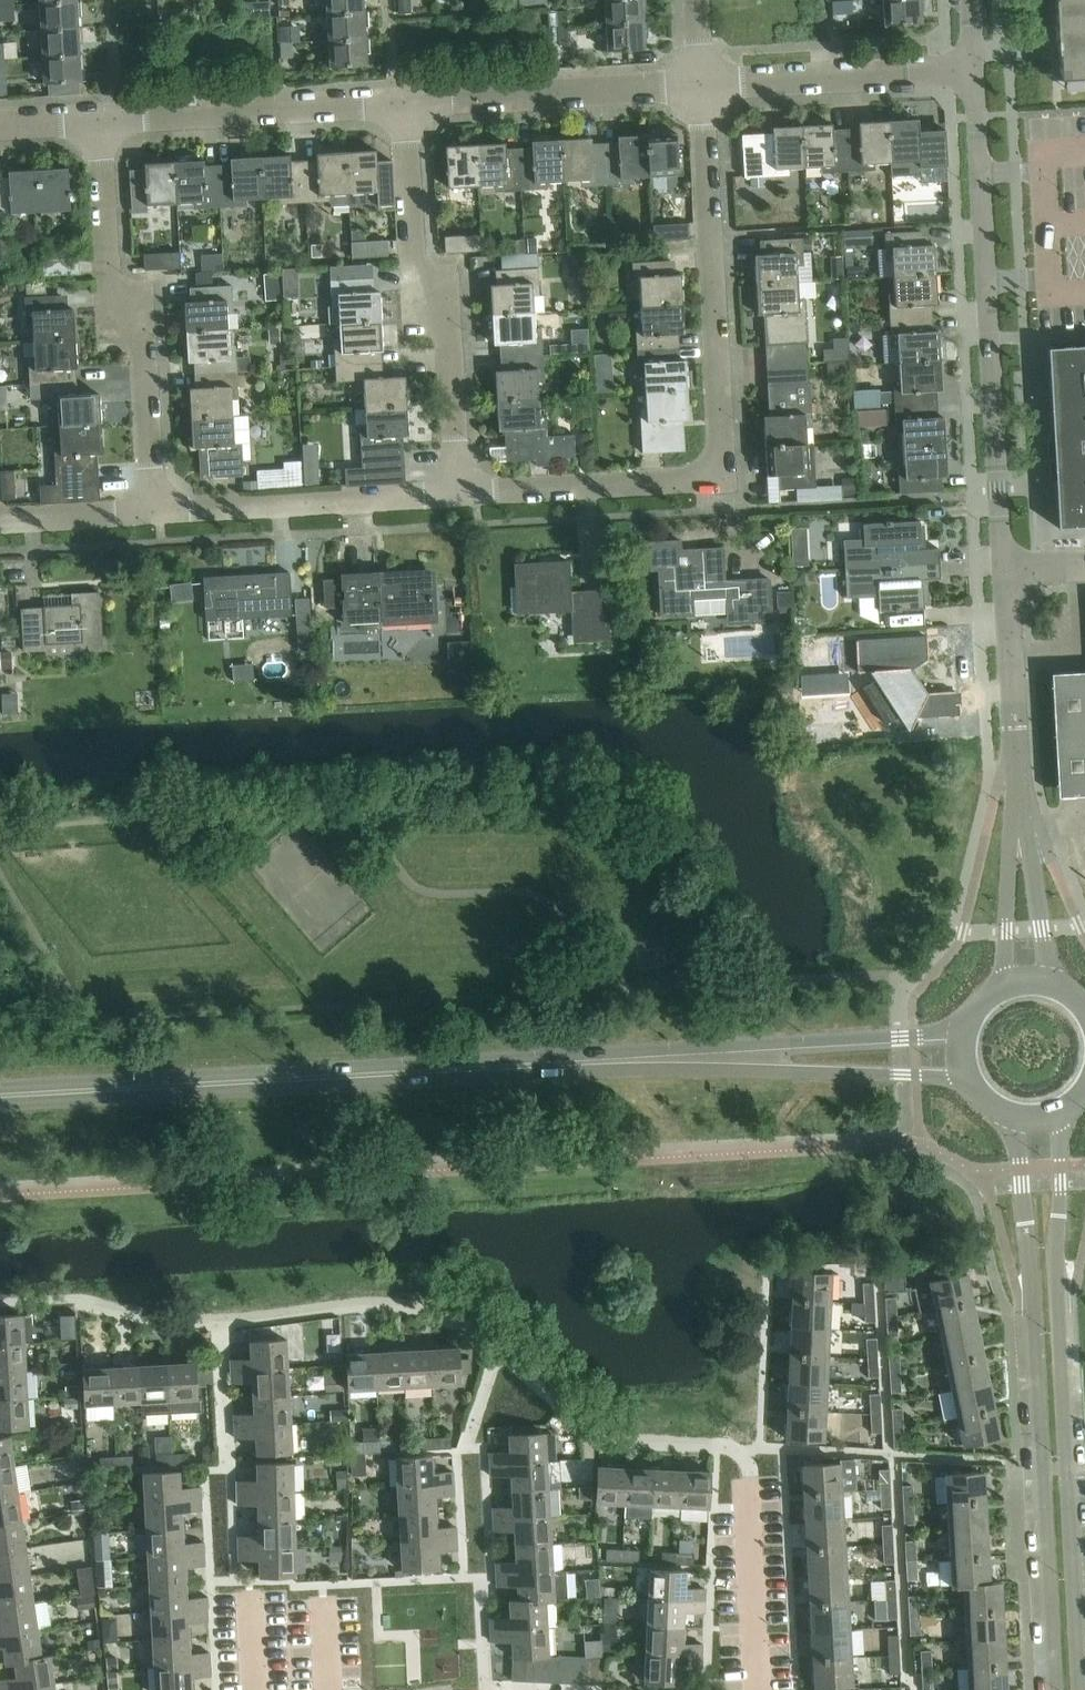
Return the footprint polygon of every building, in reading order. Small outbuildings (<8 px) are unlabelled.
[(325,14),(363,12),(363,11),(363,1),(367,0),(324,0),(325,14)] [(411,0),(400,1),(401,13),(412,12),(411,0)] [(481,0),(467,1),(467,9),(481,9),(481,0)] [(534,10),(547,9),(547,0),(533,0),(534,10)] [(604,24),(642,22),(642,21),(642,11),(646,11),(645,0),(602,0),(604,24)] [(853,0),(840,0),(841,14),(854,14),(853,0)] [(882,25),(921,23),(920,12),(924,12),(924,0),(881,0),(882,25)] [(1060,80),(1084,78),(1084,0),(1055,0),(1056,26),(1055,26),(1055,28),(1056,28),(1057,39),(1056,39),(1056,41),(1057,41),(1058,53),(1060,80)] [(76,2),(37,4),(39,30),(78,28),(78,27),(77,17),(81,17),(80,1),(76,1),(76,2)] [(363,12),(325,14),(326,41),(365,38),(365,37),(364,27),(368,27),(367,11),(363,11),(363,12)] [(556,11),(557,27),(567,27),(566,11),(556,11)] [(642,22),(604,24),(605,51),(644,49),(643,38),(647,38),(646,21),(642,21),(642,22)] [(78,28),(39,30),(41,57),(79,55),(79,54),(79,44),(83,44),(82,27),(78,27),(78,28)] [(280,28),(280,43),(290,43),(289,27),(280,28)] [(567,27),(557,27),(558,43),(568,42),(567,27)] [(365,38),(326,41),(328,68),(366,65),(366,54),(370,54),(369,37),(365,37),(365,38)] [(290,43),(280,43),(281,59),(291,58),(290,43)] [(79,55),(41,57),(42,84),(49,84),(77,82),(85,82),(85,80),(81,81),(80,70),(84,70),(83,54),(79,54),(79,55)] [(77,82),(49,84),(50,96),(78,94),(77,82)] [(917,119),(888,121),(890,162),(891,176),(919,175),(919,167),(947,166),(945,130),(918,131),(917,119)] [(859,135),(846,135),(848,171),(862,170),(862,164),(890,162),(888,121),(859,123),(859,135)] [(831,124),(802,126),(804,167),(833,165),(833,172),(848,171),(846,135),(832,136),(831,124)] [(804,167),(802,126),(772,128),(773,140),(742,141),(744,177),(751,177),(764,176),(776,175),(776,169),(804,167)] [(677,133),(647,135),(649,176),(679,174),(677,133)] [(618,148),(605,149),(607,185),(622,184),(621,178),(649,176),(647,135),(618,137),(618,148)] [(591,138),(561,140),(563,181),(592,179),(592,186),(607,185),(605,149),(591,150),(591,138)] [(532,153),(519,154),(521,190),(536,189),(535,183),(563,181),(561,140),(532,142),(532,153)] [(505,143),(475,145),(478,186),(506,184),(506,191),(521,190),(519,154),(505,155),(505,143)] [(478,186),(475,145),(446,146),(448,187),(478,186)] [(375,150),(346,152),(348,193),(378,191),(379,210),(394,209),(392,165),(376,166),(375,150)] [(317,166),(304,166),(306,202),(320,201),(320,195),(328,194),(329,203),(333,206),(349,205),(348,193),(346,152),(316,154),(317,166)] [(289,155),(260,157),(262,198),(291,197),(291,203),(306,202),(304,166),(290,167),(289,155)] [(231,171),(218,171),(220,207),(234,206),(234,200),(262,198),(260,157),(230,159),(231,171)] [(203,160),(174,162),(176,203),(205,201),(205,208),(220,207),(218,171),(204,172),(203,160)] [(176,203),(174,162),(144,164),(147,205),(176,203)] [(67,168),(38,170),(40,211),(70,209),(67,168)] [(0,184),(0,220),(12,219),(12,212),(40,211),(38,170),(8,172),(9,183),(0,184)] [(764,176),(751,177),(751,187),(764,187),(764,176)] [(688,223),(652,225),(653,241),(689,239),(688,223)] [(873,230),(845,231),(846,246),(854,246),(873,245),(873,230)] [(892,248),(894,277),(935,274),(933,245),(921,246),(921,231),(885,233),(886,249),(892,248)] [(481,251),(480,235),(444,237),(445,253),(481,251)] [(536,238),(527,239),(528,252),(537,251),(536,238)] [(755,255),(756,285),(797,282),(796,254),(802,254),(802,251),(802,239),(801,238),(765,240),(766,255),(755,255)] [(813,238),(802,239),(802,251),(811,250),(813,250),(813,238)] [(16,239),(0,240),(2,258),(17,257),(16,239)] [(387,240),(351,242),(352,258),(388,256),(387,240)] [(524,240),(510,241),(510,254),(525,253),(524,240)] [(321,245),(312,245),(312,257),(321,257),(321,245)] [(143,254),(144,270),(180,268),(179,252),(143,254)] [(583,253),(568,253),(568,266),(583,265),(583,253)] [(44,276),(80,274),(79,258),(43,260),(44,276)] [(639,278),(641,306),(682,304),(680,274),(668,275),(668,261),(632,263),(632,278),(639,278)] [(338,295),(339,324),(381,321),(379,292),(367,292),(366,278),(366,266),(330,268),(330,280),(331,295),(338,295)] [(855,266),(848,266),(849,278),(863,277),(863,266),(855,266)] [(490,285),(492,315),(533,312),(532,284),(538,284),(537,268),(501,270),(502,285),(490,285)] [(278,274),(264,275),(265,288),(279,286),(278,274)] [(889,305),(890,320),(926,318),(925,305),(937,304),(935,274),(894,277),(896,305),(889,305)] [(797,282),(756,285),(758,314),(770,313),(771,345),(807,342),(806,310),(799,311),(797,282)] [(185,303),(186,332),(228,330),(226,301),(232,301),(232,285),(196,288),(196,302),(185,303)] [(32,313),(34,341),(75,339),(73,309),(61,310),(60,295),(24,297),(25,313),(32,313)] [(636,335),(637,349),(673,347),(672,334),(684,333),(682,304),(641,306),(642,334),(636,335)] [(533,312),(492,315),(494,344),(505,343),(506,357),(542,355),(541,340),(535,341),(533,312)] [(926,318),(890,320),(891,335),(897,335),(899,363),(940,360),(938,331),(926,332),(926,318)] [(334,352),(335,367),(371,365),(371,351),(382,351),(381,321),(339,324),(341,352),(334,352)] [(280,328),(269,329),(270,344),(281,343),(280,328)] [(228,330),(186,332),(188,362),(200,361),(201,374),(237,372),(236,358),(229,358),(228,330)] [(29,370),(29,384),(65,382),(65,369),(76,368),(75,339),(34,341),(35,369),(29,370)] [(1051,348),(1048,348),(1058,529),(1084,527),(1084,346),(1051,348)] [(673,347),(637,349),(637,364),(644,364),(646,392),(687,390),(685,360),(673,361),(673,347)] [(835,349),(825,350),(825,361),(850,360),(850,348),(835,349)] [(495,371),(497,401),(538,398),(537,370),(543,370),(542,355),(506,357),(507,371),(495,371)] [(613,355),(596,355),(596,370),(613,370),(613,355)] [(894,392),(895,406),(931,404),(930,391),(942,390),(940,360),(899,363),(900,391),(894,392)] [(371,365),(335,367),(336,381),(364,380),(365,408),(406,406),(405,376),(372,378),(371,365)] [(190,389),(191,418),(233,416),(231,387),(238,387),(237,372),(201,374),(201,388),(190,389)] [(65,382),(29,384),(30,399),(58,397),(59,426),(101,423),(99,394),(66,396),(65,382)] [(764,416),(765,446),(806,444),(805,415),(811,415),(810,383),(774,385),(775,416),(764,416)] [(687,390),(646,392),(647,420),(641,421),(643,453),(679,451),(677,420),(689,419),(687,390)] [(893,392),(882,392),(882,404),(894,404),(893,392)] [(538,398),(497,401),(499,430),(510,429),(512,460),(536,459),(548,458),(547,437),(545,404),(539,405),(538,398)] [(588,402),(579,402),(580,415),(589,415),(588,402)] [(931,404),(895,406),(896,421),(902,421),(904,450),(945,447),(943,417),(931,418),(931,404)] [(362,468),(345,469),(346,486),(399,483),(396,436),(403,436),(408,435),(406,406),(365,408),(366,424),(367,436),(360,437),(362,468)] [(248,415),(233,416),(191,418),(193,448),(205,447),(207,478),(243,476),(242,460),(251,460),(248,415)] [(101,423),(59,426),(61,454),(54,454),(56,485),(39,486),(40,504),(93,500),(90,453),(102,453),(101,423)] [(548,458),(536,459),(536,466),(547,465),(547,466),(549,466),(548,459),(575,457),(574,435),(547,437),(548,458)] [(806,444),(765,446),(767,475),(779,475),(780,489),(816,487),(815,472),(808,472),(806,444)] [(945,447),(904,450),(905,477),(899,478),(900,493),(936,491),(935,477),(946,476),(945,447)] [(14,472),(1,472),(2,499),(15,499),(14,472)] [(319,472),(304,473),(305,484),(320,483),(319,472)] [(854,478),(843,479),(844,496),(855,495),(854,478)] [(257,482),(243,483),(244,491),(258,490),(257,482)] [(843,540),(845,569),(940,564),(939,549),(921,550),(920,521),(863,524),(864,539),(843,540)] [(681,541),(649,543),(651,569),(658,569),(661,616),(733,613),(734,623),(771,621),(769,579),(724,581),(722,548),(689,550),(690,553),(682,554),(681,541)] [(569,561),(515,564),(517,613),(571,610),(571,611),(577,610),(577,618),(581,618),(582,641),(609,640),(607,592),(570,593),(569,561)] [(940,564),(845,569),(847,598),(867,597),(868,612),(924,609),(923,580),(941,579),(940,564)] [(379,572),(341,574),(343,624),(382,621),(382,619),(431,616),(429,571),(379,574),(379,572)] [(289,572),(203,577),(206,621),(292,616),(289,572)] [(805,572),(792,573),(792,587),(806,586),(805,572)] [(325,580),(326,607),(342,606),(340,579),(325,580)] [(191,584),(170,586),(172,601),(193,599),(191,584)] [(43,608),(21,609),(23,651),(46,650),(46,644),(78,642),(79,652),(102,651),(99,592),(42,596),(43,608)] [(790,594),(777,595),(778,612),(791,611),(790,594)] [(310,599),(295,600),(297,633),(312,632),(310,599)] [(649,608),(635,608),(636,619),(649,618),(649,608)] [(169,619),(160,620),(160,628),(170,628),(169,619)] [(927,637),(856,641),(858,672),(874,672),(878,678),(863,689),(886,724),(901,714),(914,721),(910,728),(911,729),(920,712),(925,714),(925,713),(959,712),(959,715),(961,715),(960,703),(956,704),(955,691),(929,693),(915,685),(919,683),(910,669),(925,659),(928,659),(927,637)] [(0,653),(1,669),(10,669),(9,652),(0,653)] [(1047,680),(1055,804),(1084,802),(1084,678),(1047,680)] [(793,1272),(792,1300),(830,1302),(831,1273),(793,1272)] [(930,1281),(935,1309),(972,1302),(967,1274),(930,1281)] [(863,1284),(864,1303),(874,1302),(873,1283),(863,1284)] [(885,1298),(886,1318),(897,1317),(895,1298),(885,1298)] [(792,1300),(791,1328),(829,1329),(830,1302),(792,1300)] [(874,1302),(864,1303),(865,1322),(875,1322),(874,1302)] [(972,1302),(935,1309),(941,1336),(978,1329),(972,1302)] [(24,1343),(22,1315),(0,1316),(0,1345),(24,1343)] [(897,1317),(886,1318),(887,1337),(898,1336),(897,1317)] [(791,1328),(790,1355),(828,1357),(829,1329),(791,1328)] [(978,1329),(941,1336),(946,1363),(983,1356),(978,1329)] [(866,1339),(867,1358),(878,1358),(876,1338),(866,1339)] [(230,1360),(231,1372),(288,1368),(286,1340),(250,1342),(251,1359),(230,1360)] [(0,1345),(0,1372),(25,1371),(24,1343),(0,1345)] [(459,1348),(430,1349),(432,1385),(461,1384),(460,1373),(459,1363),(459,1359),(459,1348)] [(430,1349),(402,1351),(404,1387),(432,1385),(430,1349)] [(402,1351),(375,1352),(377,1389),(404,1387),(402,1351)] [(377,1389),(375,1352),(346,1354),(348,1390),(377,1389)] [(888,1354),(890,1373),(900,1373),(899,1353),(888,1354)] [(790,1355),(788,1383),(826,1384),(828,1357),(790,1355)] [(983,1356),(946,1363),(952,1390),(989,1383),(983,1356)] [(471,1358),(459,1359),(459,1363),(460,1373),(471,1373),(471,1358)] [(878,1358),(867,1358),(868,1377),(879,1377),(878,1358)] [(195,1362),(166,1364),(169,1414),(203,1412),(203,1397),(197,1397),(195,1362)] [(166,1364),(139,1366),(141,1402),(142,1415),(169,1414),(166,1364)] [(139,1366),(110,1367),(112,1404),(141,1402),(139,1366)] [(112,1404),(110,1367),(82,1369),(85,1405),(112,1404)] [(288,1368),(231,1372),(232,1383),(252,1382),(253,1398),(289,1396),(288,1368)] [(27,1398),(25,1371),(0,1372),(0,1400),(27,1398)] [(900,1373),(890,1373),(891,1393),(901,1392),(900,1373)] [(343,1375),(325,1376),(326,1391),(343,1390),(343,1375)] [(788,1383),(787,1410),(825,1412),(826,1384),(788,1383)] [(989,1383),(952,1390),(957,1417),(994,1410),(989,1383)] [(78,1385),(65,1386),(66,1396),(79,1395),(78,1385)] [(869,1394),(871,1414),(881,1413),(880,1394),(869,1394)] [(234,1415),(234,1427),(291,1424),(289,1396),(253,1398),(254,1414),(234,1415)] [(0,1400),(0,1429),(29,1427),(27,1398),(0,1400)] [(77,1398),(64,1398),(64,1409),(78,1408),(77,1398)] [(345,1410),(330,1410),(331,1421),(349,1420),(349,1409),(345,1410)] [(892,1409),(893,1429),(903,1428),(902,1409),(892,1409)] [(825,1412),(787,1410),(786,1439),(824,1440),(825,1412)] [(994,1410),(957,1417),(963,1445),(1000,1438),(994,1410)] [(881,1413),(871,1414),(872,1433),(882,1432),(881,1413)] [(291,1424),(234,1427),(235,1438),(255,1437),(256,1454),(292,1452),(291,1424)] [(903,1428),(893,1429),(894,1448),(904,1447),(903,1428)] [(489,1453),(490,1465),(546,1461),(545,1433),(508,1435),(509,1452),(489,1453)] [(13,1465),(9,1437),(0,1438),(0,1467),(13,1465)] [(451,1438),(435,1439),(435,1449),(451,1448),(451,1438)] [(435,1449),(435,1439),(419,1440),(419,1450),(435,1449)] [(395,1441),(379,1442),(380,1452),(396,1451),(395,1441)] [(380,1452),(379,1442),(363,1443),(364,1453),(380,1452)] [(214,1446),(203,1447),(203,1462),(214,1462),(214,1446)] [(188,1454),(172,1455),(172,1465),(188,1464),(188,1454)] [(365,1454),(351,1454),(351,1469),(366,1468),(365,1454)] [(172,1465),(172,1455),(156,1456),(156,1466),(172,1465)] [(396,1458),(397,1487),(454,1484),(453,1472),(433,1473),(432,1456),(396,1458)] [(132,1457),(116,1458),(116,1468),(132,1467),(132,1457)] [(116,1468),(116,1458),(100,1459),(100,1469),(116,1468)] [(546,1461),(490,1465),(491,1476),(511,1475),(512,1491),(548,1489),(546,1461)] [(237,1481),(237,1493),(294,1492),(293,1463),(257,1464),(257,1481),(237,1481)] [(802,1465),(803,1494),(841,1491),(840,1463),(802,1465)] [(0,1467),(0,1495),(17,1493),(13,1465),(0,1467)] [(596,1503),(625,1504),(626,1468),(598,1466),(596,1503)] [(626,1468),(625,1504),(624,1517),(652,1518),(652,1505),(654,1469),(626,1468)] [(654,1469),(652,1505),(680,1506),(682,1470),(654,1469)] [(682,1470),(680,1506),(709,1508),(710,1472),(682,1470)] [(879,1470),(880,1489),(890,1489),(889,1470),(879,1470)] [(143,1473),(144,1502),(201,1499),(200,1487),(180,1488),(179,1471),(143,1473)] [(347,1471),(337,1472),(337,1483),(347,1483),(347,1471)] [(945,1475),(947,1503),(985,1501),(983,1472),(945,1475)] [(454,1484),(397,1487),(399,1514),(435,1512),(434,1496),(454,1495),(454,1484)] [(902,1486),(903,1505),(913,1505),(912,1486),(902,1486)] [(492,1508),(493,1520),(549,1516),(548,1489),(512,1491),(513,1507),(492,1508)] [(890,1489),(880,1489),(881,1509),(891,1508),(890,1489)] [(103,1490),(94,1491),(95,1501),(104,1501),(103,1490)] [(841,1491),(803,1494),(805,1521),(843,1519),(841,1491)] [(294,1492),(237,1493),(238,1505),(258,1504),(258,1520),(294,1519),(294,1492)] [(21,1520),(17,1493),(0,1495),(0,1523),(21,1520)] [(201,1499),(144,1502),(146,1530),(182,1528),(181,1512),(201,1510),(201,1499)] [(84,1500),(71,1501),(72,1511),(85,1509),(84,1500)] [(985,1501),(947,1503),(948,1531),(986,1528),(985,1501)] [(913,1505),(903,1505),(904,1525),(914,1524),(913,1505)] [(435,1512),(399,1514),(400,1542),(457,1539),(456,1527),(436,1528),(435,1512)] [(549,1516),(493,1520),(494,1531),(514,1530),(515,1546),(551,1544),(549,1516)] [(238,1536),(239,1548),(295,1547),(294,1519),(258,1520),(258,1536),(238,1536)] [(843,1519),(805,1521),(806,1549),(844,1547),(843,1519)] [(0,1523),(0,1551),(25,1548),(21,1520),(0,1523)] [(882,1525),(883,1545),(893,1544),(892,1525),(882,1525)] [(182,1528),(146,1530),(148,1557),(204,1554),(203,1542),(183,1543),(182,1528)] [(986,1528),(948,1531),(950,1558),(988,1556),(986,1528)] [(457,1539),(400,1542),(402,1570),(438,1568),(437,1551),(457,1550),(457,1539)] [(905,1541),(906,1561),(916,1560),(915,1541),(905,1541)] [(495,1563),(496,1575),(553,1572),(551,1544),(515,1546),(516,1562),(495,1563)] [(893,1544),(883,1545),(884,1564),(894,1563),(893,1544)] [(344,1546),(335,1546),(335,1560),(344,1560),(344,1546)] [(295,1547),(239,1548),(239,1560),(259,1559),(259,1576),(296,1575),(295,1547)] [(844,1547),(806,1549),(808,1576),(846,1574),(844,1547)] [(29,1576),(25,1548),(0,1551),(0,1580),(29,1576)] [(108,1548),(96,1549),(97,1560),(109,1559),(108,1548)] [(606,1560),(622,1561),(623,1551),(607,1550),(606,1560)] [(623,1551),(622,1561),(638,1562),(639,1552),(623,1551)] [(661,1563),(677,1564),(678,1554),(662,1553),(661,1563)] [(204,1554),(148,1557),(149,1585),(185,1583),(184,1567),(205,1566),(204,1554)] [(678,1554),(677,1564),(693,1565),(694,1554),(678,1554)] [(988,1556),(950,1558),(951,1586),(963,1586),(962,1585),(989,1583),(988,1556)] [(916,1560),(906,1561),(907,1580),(917,1579),(916,1560)] [(81,1596),(95,1594),(91,1567),(77,1569),(81,1596)] [(650,1569),(648,1598),(705,1601),(705,1589),(685,1588),(686,1571),(650,1569)] [(566,1571),(553,1572),(496,1575),(497,1586),(517,1585),(518,1600),(518,1601),(545,1600),(545,1601),(554,1600),(554,1599),(568,1598),(566,1571)] [(112,1574),(98,1575),(98,1587),(113,1587),(112,1574)] [(846,1574),(808,1576),(810,1604),(848,1602),(846,1574)] [(0,1580),(0,1608),(33,1603),(29,1576),(0,1580)] [(885,1581),(886,1600),(896,1599),(895,1580),(885,1581)] [(962,1585),(963,1586),(964,1612),(1002,1610),(1000,1582),(989,1583),(962,1585)] [(185,1583),(149,1585),(151,1612),(207,1609),(206,1597),(186,1599),(185,1583)] [(93,1595),(76,1598),(78,1610),(95,1608),(93,1595)] [(908,1596),(909,1616),(919,1615),(918,1596),(908,1596)] [(648,1598),(647,1626),(683,1627),(684,1611),(704,1612),(705,1601),(648,1598)] [(896,1599),(886,1600),(887,1619),(897,1619),(896,1599)] [(490,1619),(491,1630),(547,1627),(545,1601),(545,1600),(518,1601),(518,1600),(509,1600),(510,1617),(490,1619)] [(848,1602),(810,1604),(811,1631),(849,1629),(848,1602)] [(37,1630),(33,1603),(0,1608),(0,1636),(37,1630)] [(207,1609),(151,1612),(152,1640),(189,1638),(188,1622),(208,1621),(207,1609)] [(1002,1610),(964,1612),(966,1640),(1004,1638),(1002,1610)] [(919,1615),(909,1616),(910,1635),(920,1634),(919,1615)] [(647,1626),(646,1653),(702,1656),(702,1644),(682,1643),(683,1627),(647,1626)] [(547,1627),(491,1630),(491,1642),(511,1641),(512,1658),(526,1657),(539,1656),(548,1656),(547,1627)] [(849,1629),(811,1631),(813,1659),(851,1657),(849,1629)] [(0,1636),(0,1647),(3,1647),(6,1664),(14,1663),(14,1661),(41,1658),(41,1656),(37,1630),(0,1636)] [(110,1630),(103,1631),(103,1642),(117,1642),(117,1636),(110,1630)] [(617,1634),(602,1635),(603,1651),(617,1651),(617,1634)] [(888,1636),(889,1655),(899,1655),(898,1635),(888,1636)] [(189,1638),(152,1640),(154,1667),(210,1664),(210,1652),(189,1654),(189,1638)] [(1004,1638),(966,1640),(967,1668),(1005,1665),(1004,1638)] [(99,1640),(89,1641),(90,1650),(99,1649),(99,1640)] [(920,1651),(921,1671),(931,1670),(930,1651),(920,1651)] [(702,1656),(646,1653),(644,1682),(681,1683),(681,1666),(701,1667),(702,1656)] [(54,1684),(50,1655),(41,1656),(41,1658),(14,1661),(14,1663),(17,1677),(0,1680),(0,1689),(9,1689),(54,1684)] [(899,1655),(889,1655),(890,1674),(900,1674),(899,1655)] [(526,1657),(525,1681),(537,1682),(539,1656),(526,1657)] [(539,1656),(537,1682),(550,1682),(552,1656),(548,1656),(539,1656)] [(552,1656),(550,1682),(563,1683),(565,1657),(552,1656)] [(117,1657),(106,1658),(107,1670),(118,1669),(117,1657)] [(526,1657),(512,1658),(511,1681),(525,1681),(526,1657)] [(565,1657),(563,1683),(576,1684),(578,1657),(565,1657)] [(578,1657),(576,1684),(589,1684),(590,1658),(578,1657)] [(851,1657),(813,1659),(814,1687),(852,1685),(851,1657)] [(590,1658),(589,1684),(602,1685),(604,1658),(590,1658)] [(154,1667),(155,1689),(191,1689),(191,1677),(211,1676),(210,1664),(154,1667)] [(967,1668),(969,1689),(1007,1689),(1005,1665),(967,1668)] [(931,1670),(921,1671),(922,1689),(933,1689),(931,1670)] [(117,1672),(107,1673),(108,1684),(118,1683),(117,1672)]
